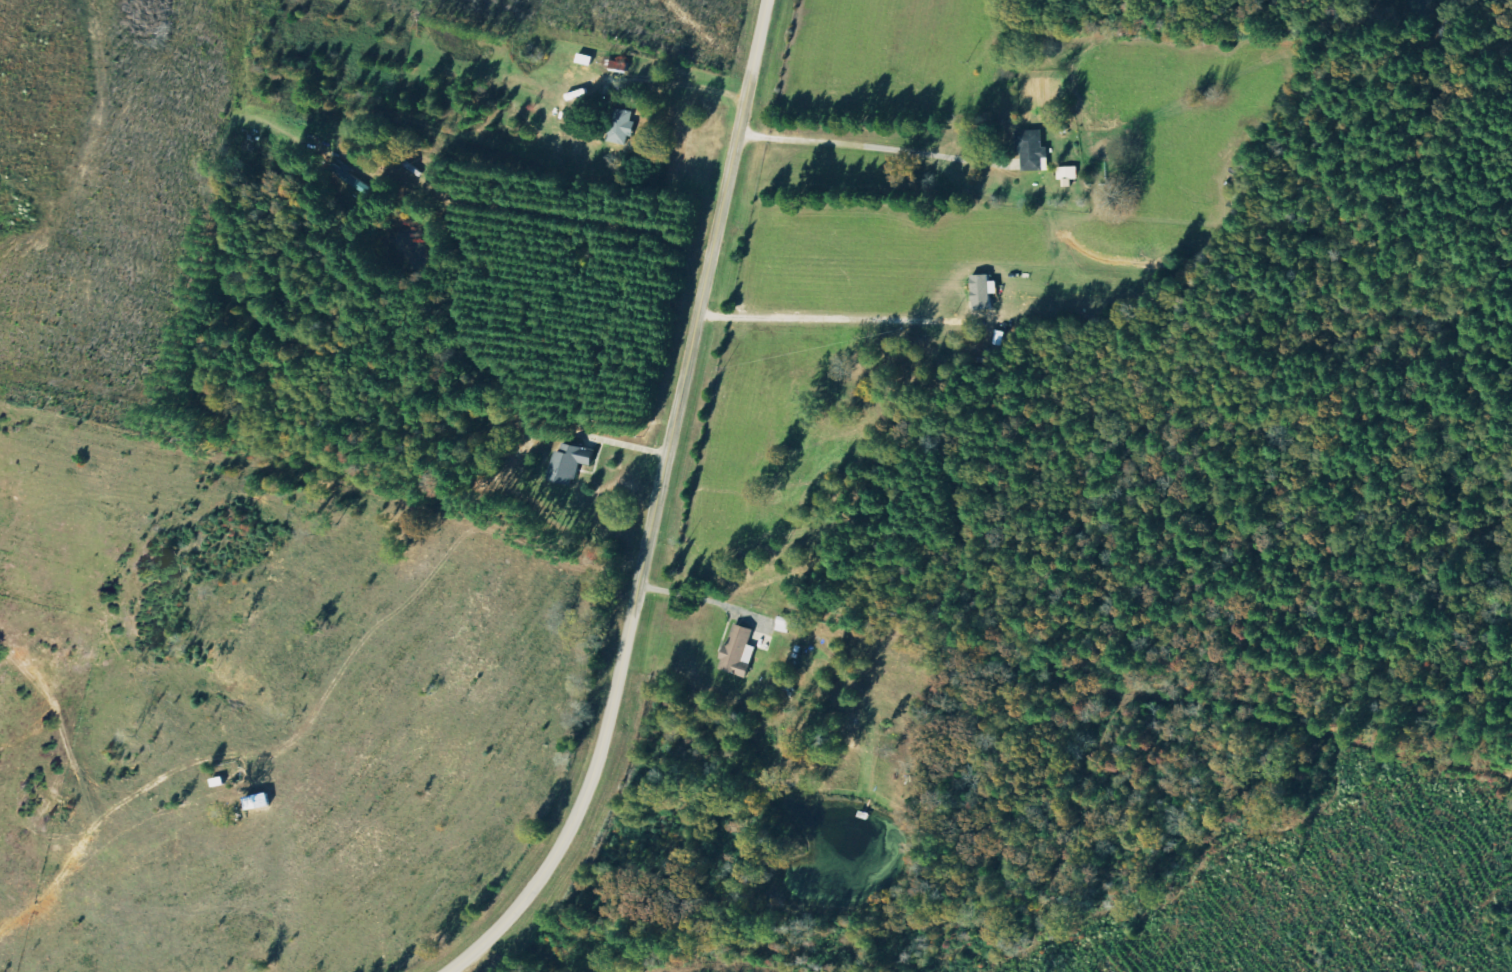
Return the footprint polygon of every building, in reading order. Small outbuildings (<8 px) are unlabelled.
[(623,108),(615,140),(630,144),(632,136),(637,137),(640,123),(636,122),(638,112),(623,108)] [(1022,148),(1022,170),(1047,170),(1046,147),(1041,147),(1041,130),(1015,130),(1016,148),(1022,148)] [(345,166),(336,179),(364,197),(369,190),(348,176),(352,170),(345,166)] [(1084,167),(1064,168),(1064,181),(1084,180),(1084,167)] [(982,310),(1000,311),(1001,276),(983,275),(982,310)] [(585,464),(600,467),(603,451),(561,444),(555,481),(582,485),(585,464)] [(755,678),(764,648),(757,646),(761,630),(741,624),(728,670),(755,678)] [(255,812),(280,808),(277,795),(253,799),(255,812)]
